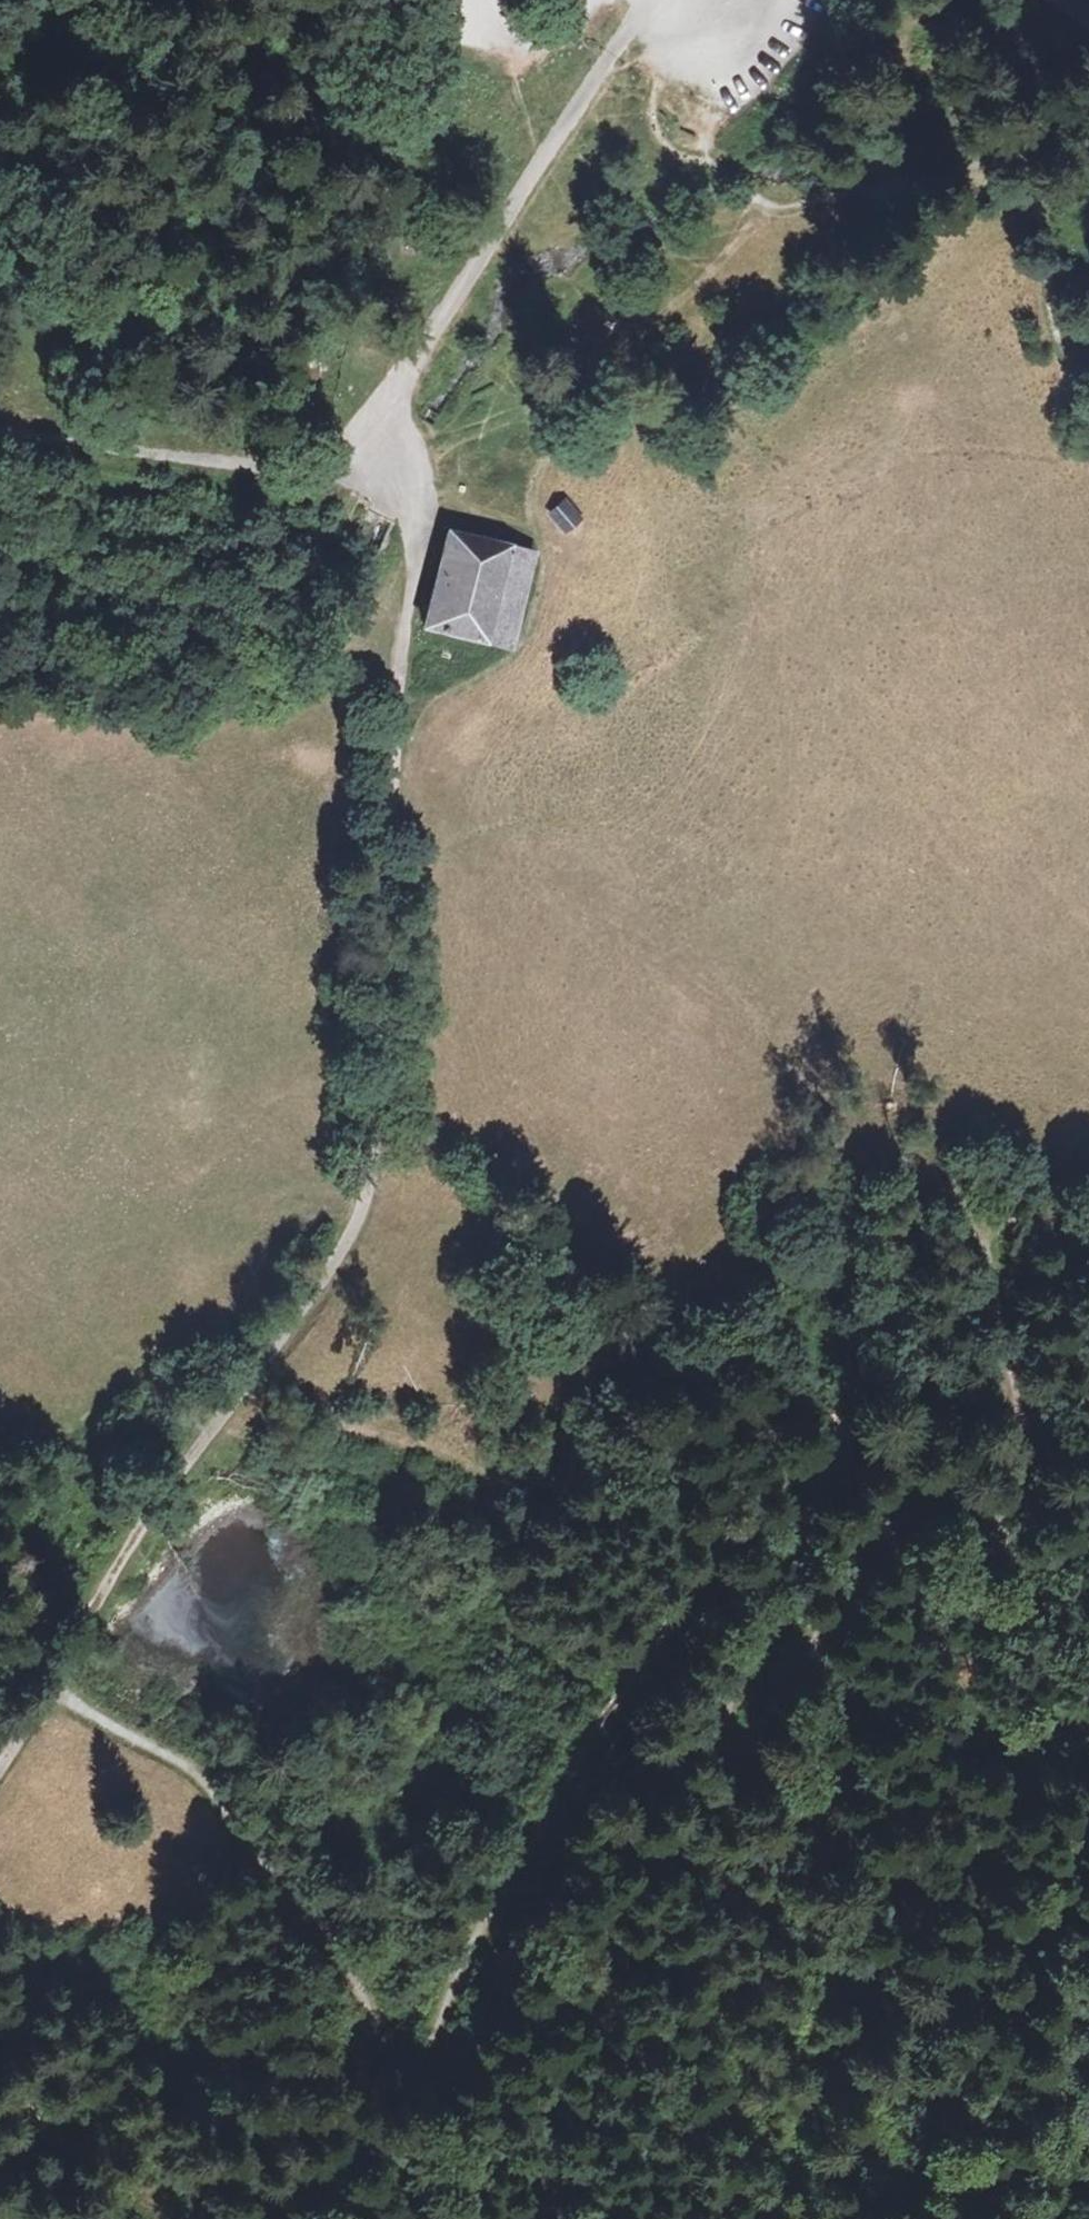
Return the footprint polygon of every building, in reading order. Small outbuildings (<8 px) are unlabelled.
[(566,499),(549,515),(563,531),(580,515),(566,499)] [(457,524),(429,627),(489,644),(516,539),(457,524)]
